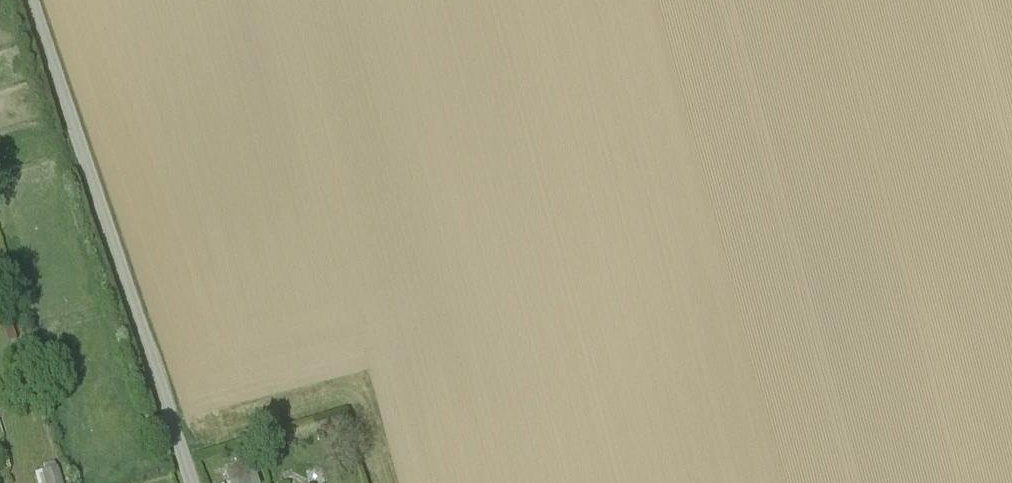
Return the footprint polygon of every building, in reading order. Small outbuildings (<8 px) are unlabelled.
[(41,473),(44,482),(63,482),(58,467),(41,473)] [(236,482),(257,482),(252,469),(234,475),(236,482)]
